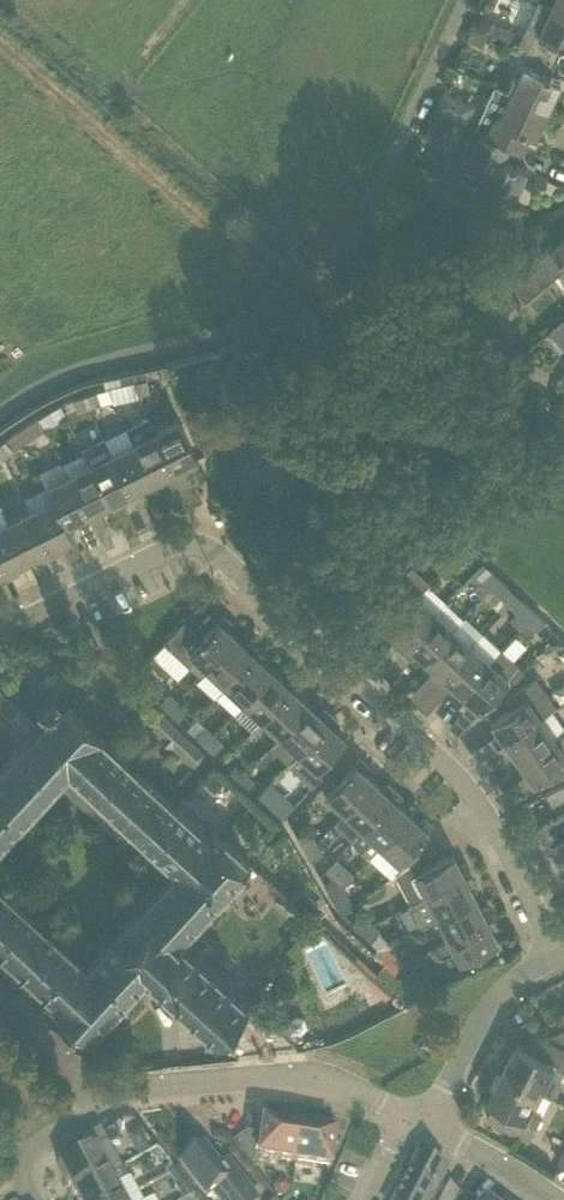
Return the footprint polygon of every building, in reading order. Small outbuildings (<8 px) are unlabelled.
[(554,5),(542,0),(539,0),(520,42),(529,46),(558,59),(563,46),(563,10),(554,5)] [(554,5),(563,10),(563,0),(556,0),(554,5)] [(512,38),(515,30),(493,20),(490,28),(512,38)] [(466,40),(483,48),(491,31),(474,23),(466,40)] [(515,91),(551,107),(563,80),(551,75),(558,59),(529,46),(522,63),(527,65),(515,91)] [(496,83),(476,127),(490,133),(490,132),(524,147),(531,133),(538,136),(551,107),(515,91),(496,83)] [(455,116),(463,98),(445,90),(437,108),(455,116)] [(468,154),(455,182),(476,191),(498,201),(503,191),(516,197),(529,169),(517,163),(524,147),(490,132),(490,133),(476,127),(476,126),(464,152),(468,154)] [(511,281),(527,300),(563,269),(563,238),(511,281)] [(487,313),(480,304),(473,310),(480,319),(487,313)] [(551,328),(563,345),(563,318),(551,328)] [(144,369),(131,372),(133,380),(136,394),(150,391),(144,369)] [(522,369),(507,377),(515,393),(530,385),(522,369)] [(131,372),(103,378),(107,387),(133,380),(131,372)] [(97,390),(84,394),(88,407),(101,403),(97,390)] [(88,407),(84,394),(72,398),(76,411),(88,407)] [(551,408),(544,396),(524,407),(532,420),(551,408)] [(49,409),(37,416),(44,428),(56,422),(49,409)] [(148,415),(126,426),(134,442),(152,479),(163,474),(165,473),(168,480),(178,475),(156,430),(155,431),(148,415)] [(44,429),(44,428),(37,416),(31,421),(39,432),(44,429)] [(178,419),(156,430),(178,475),(187,470),(184,463),(185,463),(197,457),(178,419)] [(83,448),(82,448),(84,451),(90,463),(109,501),(119,496),(121,495),(124,502),(134,497),(111,453),(104,437),(83,448)] [(0,442),(0,452),(4,457),(14,449),(5,438),(0,442)] [(133,442),(111,453),(134,497),(144,492),(140,485),(141,484),(152,479),(134,442),(133,442)] [(90,463),(68,474),(90,519),(100,514),(96,507),(98,506),(107,502),(109,501),(90,463)] [(68,474),(45,486),(52,499),(65,523),(66,523),(76,518),(77,517),(81,524),(90,519),(68,474)] [(52,499),(30,509),(53,554),(62,549),(59,542),(72,535),(66,523),(65,523),(52,499)] [(8,520),(1,506),(0,507),(0,558),(9,576),(18,571),(15,564),(27,558),(8,520)] [(8,520),(27,558),(39,552),(43,558),(53,554),(30,509),(8,520)] [(454,551),(465,539),(453,528),(442,540),(454,551)] [(469,539),(459,550),(468,558),(477,547),(469,539)] [(9,576),(0,558),(0,580),(9,576)] [(482,561),(472,571),(489,587),(490,588),(491,587),(499,578),(500,577),(482,561)] [(408,567),(398,577),(365,614),(374,621),(379,616),(390,625),(427,584),(408,567)] [(491,587),(490,588),(489,587),(482,595),(501,612),(508,604),(508,605),(518,594),(508,585),(507,586),(499,578),(491,587)] [(418,595),(390,625),(399,634),(394,640),(403,648),(436,611),(418,595)] [(463,617),(445,601),(436,611),(403,648),(410,655),(415,649),(426,659),(463,618),(463,617)] [(517,612),(510,619),(515,624),(519,628),(520,628),(527,621),(536,611),(526,602),(517,612)] [(536,611),(527,621),(536,628),(544,618),(536,611)] [(201,676),(208,668),(237,637),(226,628),(231,622),(223,614),(202,637),(201,635),(199,637),(195,633),(196,632),(184,620),(163,641),(201,676)] [(463,618),(426,659),(435,668),(430,673),(438,681),(483,633),(464,616),(463,617),(463,618)] [(483,633),(438,681),(446,688),(451,682),(462,692),(501,649),(483,633)] [(557,633),(548,642),(553,647),(561,648),(563,644),(563,639),(557,633)] [(226,684),(260,648),(252,641),(246,646),(237,637),(208,668),(226,684)] [(244,701),(273,671),(262,661),(267,655),(260,648),(226,684),(244,701)] [(501,649),(462,692),(471,701),(466,707),(475,714),(506,680),(510,683),(523,669),(501,649)] [(262,718),(296,682),(288,674),(282,680),(273,671),(244,701),(262,718)] [(504,699),(510,706),(491,720),(500,732),(493,736),(500,746),(541,718),(540,717),(556,705),(541,684),(535,676),(504,699)] [(281,735),(309,704),(298,694),(303,689),(296,682),(262,718),(280,734),(281,735)] [(8,716),(18,704),(0,688),(0,709),(8,716)] [(28,734),(67,768),(99,734),(100,733),(62,697),(60,699),(50,690),(37,705),(46,714),(38,722),(18,704),(8,716),(28,734)] [(168,711),(178,701),(168,692),(159,703),(168,711)] [(178,701),(168,711),(177,720),(187,709),(178,701)] [(280,734),(270,745),(288,761),(297,751),(298,752),(332,715),(324,707),(318,713),(309,704),(281,735),(280,734)] [(164,713),(151,726),(182,755),(180,756),(191,766),(204,752),(164,713)] [(316,768),(345,737),(334,728),(339,722),(332,715),(298,752),(297,751),(288,761),(287,762),(311,785),(322,774),(316,768)] [(555,738),(541,718),(500,746),(505,754),(512,750),(520,761),(555,738)] [(204,725),(194,736),(204,745),(214,734),(204,725)] [(0,764),(0,843),(56,781),(67,769),(67,768),(28,734),(0,764)] [(67,768),(67,769),(134,831),(166,797),(99,734),(67,768)] [(214,734),(204,745),(214,753),(223,743),(214,734)] [(520,761),(527,772),(521,777),(528,786),(550,770),(555,779),(563,775),(563,751),(555,738),(520,761)] [(368,765),(359,757),(326,793),(344,810),(372,780),(363,771),(368,765)] [(237,782),(245,773),(236,764),(226,775),(228,777),(229,775),(237,782)] [(67,769),(56,781),(122,843),(134,831),(67,769)] [(214,790),(224,779),(214,769),(204,781),(214,790)] [(254,781),(245,773),(237,782),(245,790),(254,781)] [(344,810),(333,822),(352,839),(396,790),(388,783),(383,789),(372,780),(344,810)] [(267,803),(277,792),(267,783),(257,793),(267,803)] [(556,787),(545,793),(551,806),(563,800),(556,787)] [(381,844),(409,813),(399,803),(404,798),(396,790),(352,839),(351,840),(368,856),(380,843),(381,844)] [(205,833),(166,797),(134,831),(173,867),(205,833)] [(563,855),(563,857),(563,812),(540,825),(549,843),(548,843),(556,859),(563,855)] [(399,860),(433,825),(424,817),(419,822),(409,813),(381,844),(399,860)] [(253,822),(259,828),(266,820),(260,814),(253,822)] [(205,833),(173,867),(113,933),(123,943),(124,942),(136,952),(136,953),(152,967),(179,937),(243,868),(242,867),(249,860),(222,835),(220,836),(213,829),(207,835),(205,833)] [(296,836),(302,848),(315,841),(308,829),(296,836)] [(322,853),(315,841),(302,848),(310,861),(322,853)] [(410,902),(471,872),(466,862),(459,865),(452,852),(424,867),(418,855),(395,873),(410,902)] [(410,902),(407,904),(418,926),(438,916),(437,915),(475,896),(468,884),(475,881),(471,872),(410,902)] [(323,883),(329,894),(341,886),(335,875),(323,883)] [(56,883),(41,880),(40,889),(55,891),(56,883)] [(53,998),(54,996),(56,998),(86,964),(0,885),(0,950),(53,998)] [(354,906),(341,886),(329,894),(341,914),(354,906)] [(481,909),(475,896),(437,915),(438,916),(449,938),(493,916),(488,906),(481,909)] [(362,912),(352,923),(362,932),(372,921),(362,912)] [(474,953),(497,941),(491,928),(498,925),(493,916),(449,938),(434,946),(439,957),(454,949),(461,960),(474,953)] [(372,921),(362,932),(371,941),(379,932),(381,930),(372,921)] [(86,964),(56,998),(54,996),(53,998),(51,1000),(67,1015),(66,1016),(72,1021),(73,1020),(78,1025),(89,1035),(120,1001),(146,973),(152,967),(136,953),(136,952),(124,942),(123,943),(113,933),(86,964)] [(152,967),(146,973),(162,987),(159,990),(162,992),(165,989),(167,992),(163,997),(170,1004),(174,998),(178,1002),(175,1005),(178,1007),(181,1004),(194,1016),(191,1019),(193,1022),(196,1018),(211,1032),(208,1035),(211,1037),(213,1035),(216,1037),(217,1036),(218,1035),(215,1032),(222,1024),(224,1025),(225,1024),(224,1023),(235,1010),(236,1012),(238,1010),(237,1009),(244,1000),(247,1003),(249,1001),(246,999),(249,995),(243,989),(240,993),(229,983),(232,980),(229,978),(226,981),(213,969),(216,966),(214,963),(210,966),(197,954),(200,951),(197,949),(195,952),(179,937),(152,967)] [(501,951),(497,941),(474,953),(478,959),(479,962),(501,951)] [(394,972),(403,962),(393,952),(392,954),(385,947),(377,956),(394,972)] [(406,964),(403,962),(394,972),(403,981),(415,969),(407,962),(406,964)] [(300,1032),(306,1026),(304,1016),(294,1014),(280,1029),(288,1037),(298,1039),(300,1032)] [(547,1038),(563,1047),(563,1029),(547,1038)] [(504,1071),(544,1091),(553,1096),(558,1095),(563,1084),(560,1077),(560,1076),(563,1078),(563,1047),(547,1038),(538,1034),(531,1048),(526,1045),(527,1044),(526,1043),(525,1045),(519,1042),(504,1071)] [(504,1071),(489,1099),(495,1102),(494,1104),(496,1104),(496,1103),(501,1105),(494,1119),(530,1138),(537,1124),(543,1111),(535,1107),(544,1091),(504,1071)] [(264,1122),(262,1137),(247,1134),(234,1144),(255,1171),(258,1168),(260,1158),(295,1164),(301,1128),(264,1122)] [(301,1128),(295,1164),(332,1169),(338,1134),(301,1128)] [(71,1162),(59,1168),(73,1195),(121,1168),(101,1130),(65,1149),(71,1162)] [(131,1136),(129,1142),(138,1159),(150,1152),(139,1131),(131,1136)] [(181,1168),(188,1177),(198,1190),(205,1199),(207,1199),(213,1195),(216,1199),(258,1199),(228,1161),(219,1168),(205,1149),(196,1156),(191,1154),(182,1162),(182,1167),(181,1168)] [(398,1199),(454,1199),(457,1195),(441,1187),(440,1186),(447,1173),(419,1159),(398,1199)] [(167,1176),(175,1172),(170,1165),(166,1174),(167,1176)] [(115,1186),(127,1180),(121,1168),(73,1195),(76,1199),(123,1199),(115,1186)] [(197,1190),(188,1177),(174,1185),(182,1199),(197,1190)]
